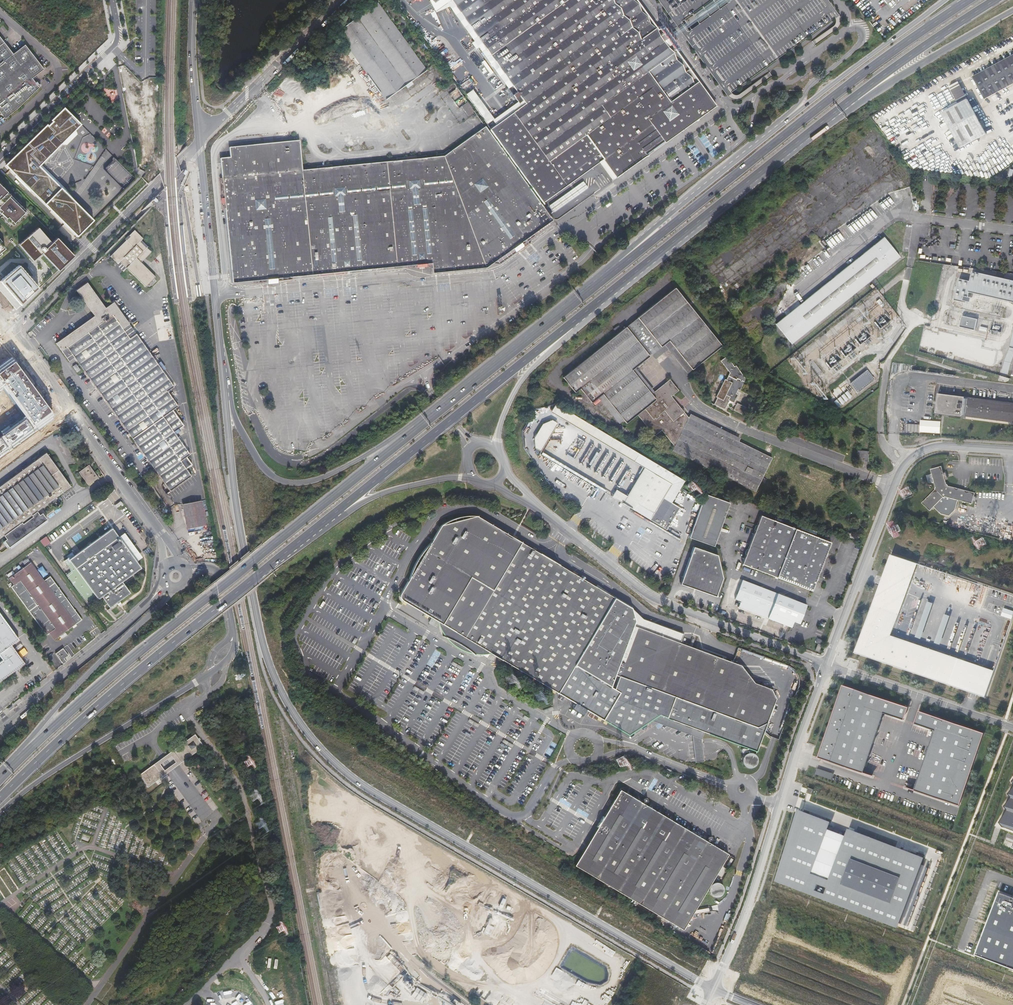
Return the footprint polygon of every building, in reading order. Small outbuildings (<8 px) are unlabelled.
[(508,89),(512,86),(451,0),(439,0),(434,3),(431,0),(429,0),(436,12),(449,7),(508,89)] [(659,35),(655,38),(633,8),(638,4),(639,3),(637,0),(451,0),(512,86),(508,89),(518,102),(519,103),(523,101),(525,104),(496,125),(491,129),(489,130),(542,203),(599,162),(603,160),(616,178),(647,156),(646,154),(656,147),(660,145),(664,142),(664,143),(683,129),(716,106),(708,95),(704,98),(698,90),(694,84),(698,81),(689,69),(685,72),(683,65),(677,60),(674,53),(670,50),(668,47),(659,35)] [(726,96),(839,16),(827,0),(657,0),(726,96)] [(377,3),(337,32),(385,99),(425,71),(377,3)] [(641,11),(638,4),(633,8),(655,38),(659,35),(656,28),(650,23),(647,16),(641,11)] [(5,117),(17,108),(39,86),(32,78),(44,68),(25,45),(13,54),(0,37),(0,112),(5,117)] [(973,77),(985,99),(1012,84),(1012,55),(973,77)] [(323,80),(322,72),(320,72),(306,73),(307,81),(323,80)] [(702,87),(698,81),(694,84),(698,90),(704,98),(708,95),(702,87)] [(959,104),(968,99),(958,82),(949,87),(959,104)] [(487,124),(492,120),(494,119),(472,89),(465,94),(487,124)] [(980,122),(968,99),(959,104),(942,113),(961,148),(987,134),(984,128),(987,127),(983,120),(980,122)] [(468,115),(474,110),(468,101),(462,106),(468,115)] [(492,120),(496,125),(525,104),(523,101),(519,103),(518,102),(494,119),(492,120)] [(80,124),(64,108),(51,120),(53,121),(48,125),(47,124),(6,165),(76,236),(92,220),(62,189),(64,188),(40,164),(80,124)] [(552,220),(485,126),(479,132),(460,146),(446,156),(417,159),(409,160),(303,171),(300,141),(231,150),(232,158),(221,160),(231,253),(234,284),(247,283),(271,280),(276,280),(425,264),(433,263),(433,273),(486,268),(493,263),(521,242),(533,234),(552,220)] [(67,144),(76,135),(76,129),(61,143),(67,144)] [(612,181),(616,178),(603,160),(599,162),(612,181)] [(105,207),(124,188),(119,184),(124,183),(128,179),(116,181),(102,168),(103,175),(102,176),(103,189),(100,192),(101,196),(99,198),(100,199),(101,208),(105,207)] [(549,207),(554,214),(571,201),(588,188),(583,182),(566,194),(549,207)] [(13,225),(26,211),(0,185),(0,212),(13,225)] [(27,254),(32,260),(41,252),(58,269),(73,255),(56,237),(51,242),(37,227),(18,243),(27,254)] [(120,263),(127,269),(128,268),(147,287),(148,285),(151,288),(158,281),(155,278),(157,277),(142,261),(152,252),(141,241),(144,238),(135,230),(130,236),(130,237),(111,256),(119,264),(120,263)] [(521,242),(523,244),(535,236),(533,234),(521,242)] [(863,290),(902,259),(897,253),(886,240),(846,271),(811,299),(778,326),(793,346),(812,331),(863,290)] [(521,242),(493,263),(499,264),(524,246),(523,244),(521,242)] [(124,272),(127,269),(120,263),(119,264),(117,265),(124,272)] [(18,264),(0,280),(0,281),(21,305),(38,288),(18,264)] [(1012,302),(1012,281),(972,272),(970,281),(959,279),(954,300),(967,303),(967,301),(968,297),(969,292),(1012,302)] [(169,490),(190,475),(186,469),(191,465),(186,457),(189,455),(174,433),(183,426),(180,421),(183,419),(181,416),(183,414),(172,398),(176,396),(171,389),(174,387),(136,334),(133,336),(129,329),(131,327),(116,306),(117,304),(117,303),(116,302),(115,302),(113,303),(106,308),(88,283),(77,290),(86,303),(91,311),(95,316),(56,343),(70,361),(75,358),(169,490)] [(642,316),(640,318),(663,348),(666,345),(670,341),(693,371),(723,347),(696,313),(677,288),(642,316)] [(88,313),(91,311),(86,303),(82,306),(88,313)] [(962,316),(960,327),(975,330),(978,320),(962,316)] [(656,353),(663,348),(640,318),(628,327),(651,357),(656,353)] [(607,398),(627,423),(638,414),(655,437),(662,431),(675,447),(673,452),(753,490),(758,480),(763,482),(765,478),(760,475),(769,457),(738,442),(697,422),(688,418),(687,418),(671,397),(679,391),(670,380),(655,392),(651,394),(633,371),(636,368),(651,357),(628,327),(593,354),(563,377),(575,393),(581,389),(595,407),(603,401),(607,398)] [(924,332),(921,344),(954,352),(970,356),(971,355),(971,352),(974,340),(958,337),(945,333),(944,336),(924,332)] [(688,375),(693,371),(670,341),(666,345),(688,375)] [(994,351),(976,347),(974,353),(974,356),(974,357),(992,361),(994,351)] [(12,358),(0,367),(0,389),(3,387),(24,417),(0,434),(0,457),(55,415),(12,358)] [(715,406),(726,411),(730,402),(735,405),(739,396),(738,395),(739,391),(741,392),(747,381),(737,368),(736,369),(728,358),(722,363),(731,375),(728,382),(726,381),(717,399),(719,399),(715,406)] [(931,372),(941,375),(942,367),(931,366),(931,372)] [(655,392),(636,368),(633,371),(651,394),(655,392)] [(874,379),(867,370),(850,383),(857,393),(874,379)] [(936,414),(963,418),(965,400),(965,398),(939,395),(936,414)] [(623,426),(627,423),(607,398),(603,401),(623,426)] [(1012,405),(969,399),(969,400),(967,418),(1012,424),(1012,405)] [(649,460),(556,405),(551,413),(644,468),(649,460)] [(738,405),(735,412),(744,416),(748,409),(738,405)] [(690,415),(688,418),(697,422),(738,442),(740,439),(690,415)] [(541,452),(558,424),(552,421),(543,425),(534,439),(535,449),(541,452)] [(870,451),(859,451),(859,457),(866,457),(866,460),(870,460),(870,451)] [(38,513),(32,516),(25,522),(24,520),(31,515),(37,511),(46,504),(56,497),(70,487),(46,452),(0,485),(0,537),(3,535),(6,539),(4,540),(9,547),(46,520),(42,513),(39,515),(38,513)] [(685,481),(649,460),(644,468),(627,497),(623,504),(666,530),(680,508),(672,503),(685,481)] [(78,472),(87,485),(98,478),(88,464),(78,472)] [(944,497),(972,504),(974,493),(947,486),(946,485),(940,467),(930,470),(935,488),(934,489),(935,490),(922,503),(930,511),(943,497),(943,498),(944,497)] [(190,475),(169,490),(170,492),(191,476),(190,475)] [(707,488),(689,537),(715,546),(719,532),(730,502),(731,497),(707,488)] [(627,497),(616,490),(612,498),(623,504),(627,497)] [(59,502),(56,497),(46,504),(49,508),(55,504),(55,505),(59,502)] [(182,505),(187,529),(205,526),(201,501),(182,505)] [(402,600),(436,621),(450,629),(445,637),(448,638),(452,640),(455,641),(460,644),(465,647),(467,649),(469,651),(472,654),(477,646),(490,653),(495,656),(557,693),(574,703),(571,708),(582,715),(585,710),(602,720),(619,693),(610,687),(615,675),(633,626),(634,621),(630,608),(476,516),(474,515),(470,515),(465,516),(461,516),(457,517),(453,518),(447,521),(443,523),(440,525),(430,541),(427,544),(423,549),(419,554),(416,560),(413,564),(411,569),(409,574),(408,579),(399,594),(399,595),(399,597),(400,599),(402,600)] [(830,542),(760,515),(741,563),(811,591),(830,542)] [(140,569),(136,562),(117,537),(111,529),(69,559),(70,562),(67,564),(72,571),(66,575),(88,605),(97,599),(101,597),(109,608),(129,593),(122,582),(140,569)] [(123,533),(117,537),(136,562),(142,558),(123,533)] [(41,540),(45,546),(50,542),(46,536),(41,540)] [(695,549),(681,585),(717,597),(724,577),(717,558),(695,549)] [(342,551),(339,550),(331,562),(334,564),(342,551)] [(892,550),(854,650),(987,697),(996,667),(892,632),(917,560),(892,550)] [(48,633),(52,639),(65,630),(66,631),(81,619),(50,576),(44,580),(31,562),(8,578),(13,584),(10,586),(45,635),(48,633)] [(744,577),(743,580),(796,600),(797,598),(774,589),(744,577)] [(795,621),(801,623),(808,605),(796,600),(743,580),(736,598),(741,600),(739,606),(793,627),(795,623),(795,621)] [(922,638),(934,603),(928,601),(916,636),(922,638)] [(1012,616),(1012,610),(1004,607),(1002,615),(1012,619),(1012,616)] [(25,664),(12,646),(19,641),(0,615),(0,682),(25,664)] [(450,629),(436,621),(437,624),(438,627),(440,630),(441,633),(443,635),(445,637),(450,629)] [(755,685),(739,665),(633,626),(615,675),(619,677),(615,688),(621,692),(604,722),(629,737),(654,721),(661,716),(705,732),(756,752),(776,700),(772,691),(755,685)] [(792,641),(815,650),(817,645),(793,636),(792,641)] [(445,637),(447,640),(449,642),(452,644),(454,646),(457,648),(460,649),(465,652),(468,653),(472,654),(469,651),(467,649),(465,647),(460,644),(455,641),(452,640),(448,638),(445,637)] [(477,646),(472,654),(475,654),(478,654),(481,654),(484,654),(487,654),(490,653),(477,646)] [(62,665),(65,662),(63,659),(67,655),(62,648),(54,654),(62,665)] [(903,719),(907,707),(844,686),(818,757),(862,773),(882,712),(903,719)] [(984,733),(920,711),(916,724),(936,731),(916,790),(960,806),(984,733)] [(661,716),(654,721),(659,723),(681,731),(692,735),(695,762),(704,761),(701,739),(705,732),(661,716)] [(204,747),(195,735),(175,749),(161,760),(152,766),(140,775),(139,776),(145,784),(148,788),(160,779),(184,761),(204,747)] [(757,753),(744,752),(744,766),(756,767),(757,753)] [(832,779),(834,773),(817,767),(815,773),(832,779)] [(1009,793),(1011,797),(1005,806),(1007,809),(1000,822),(1003,827),(1012,831),(1012,788),(1009,793)] [(728,854),(619,790),(597,828),(574,866),(682,930),(728,854)] [(800,815),(779,881),(897,925),(921,861),(848,833),(847,837),(845,843),(828,836),(830,831),(828,830),(829,826),(800,815)] [(847,837),(830,831),(828,836),(845,843),(847,837)] [(999,893),(975,956),(1012,970),(1012,898),(999,893)] [(199,908),(207,917),(215,909),(207,901),(199,908)] [(258,982),(263,990),(268,987),(263,979),(258,982)] [(416,987),(412,996),(423,1002),(427,993),(416,987)]
